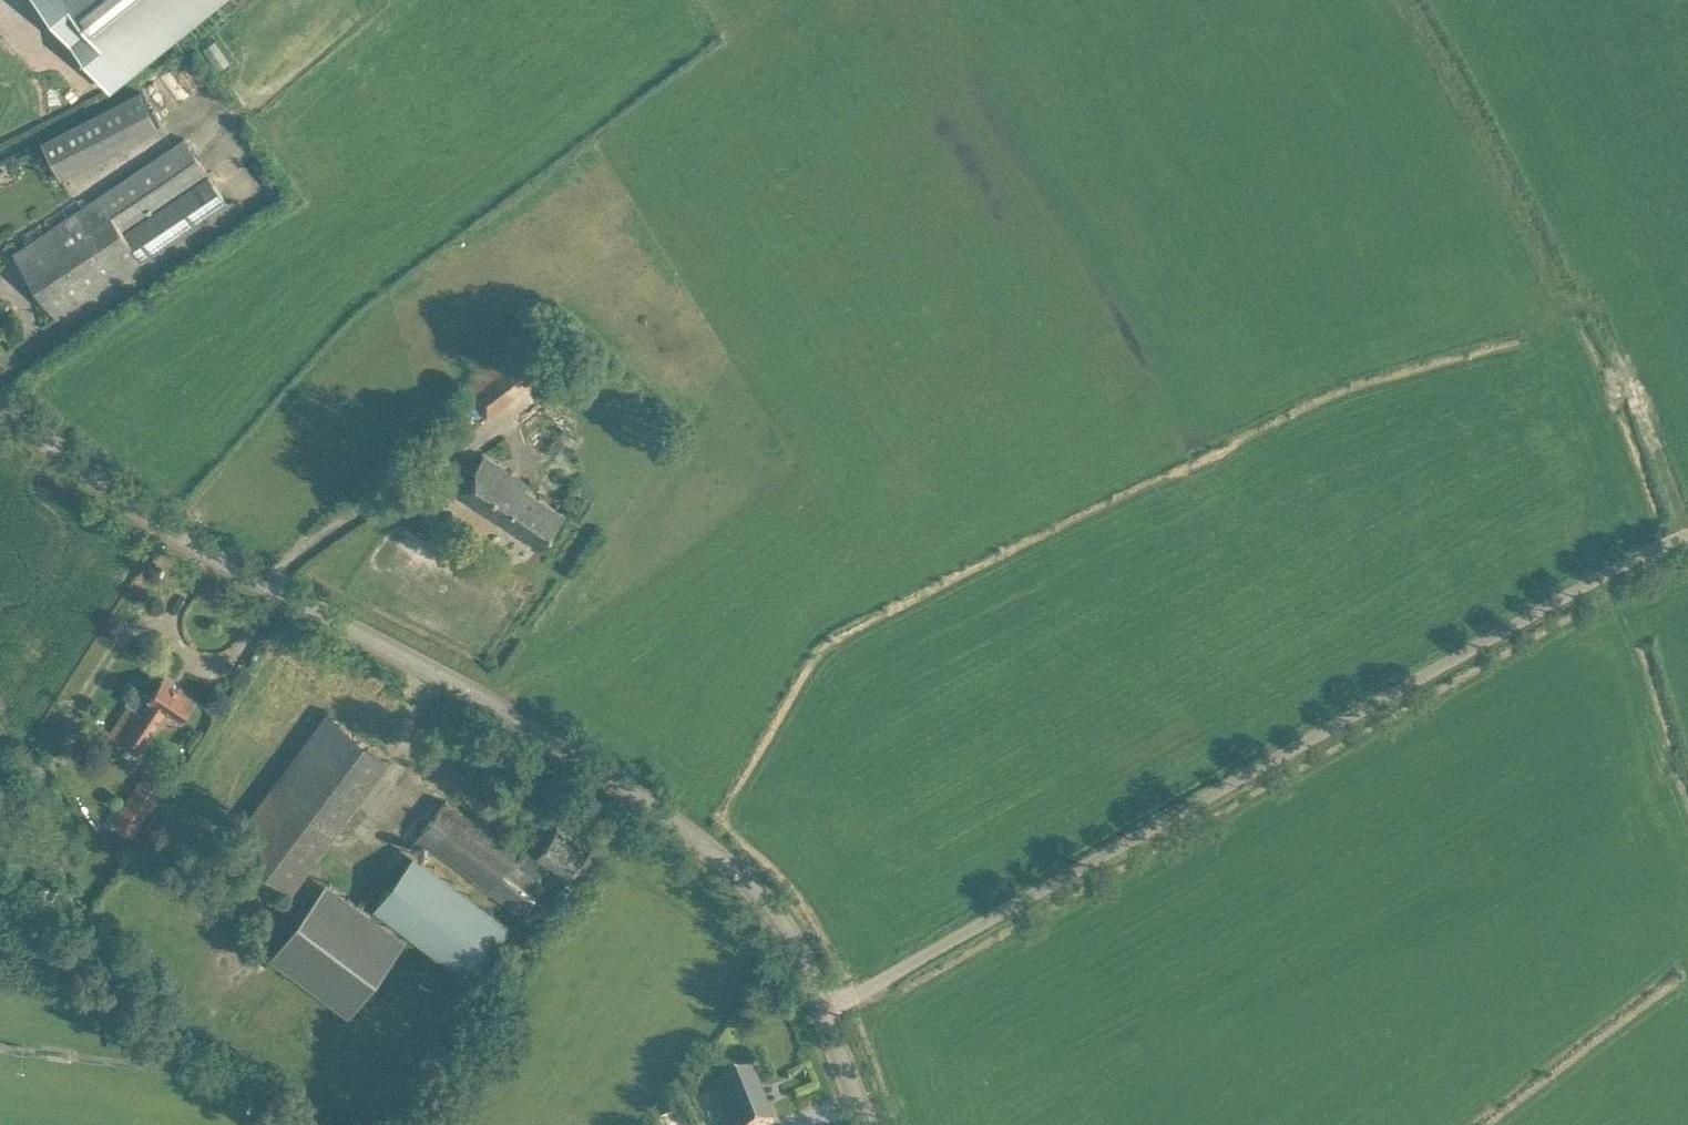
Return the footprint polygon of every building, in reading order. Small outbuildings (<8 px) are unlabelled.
[(111,88),(221,0),(40,0),(111,88)] [(62,175),(158,126),(139,88),(42,138),(62,175)] [(57,319),(226,203),(183,135),(12,252),(57,319)] [(509,364),(518,357),(510,346),(463,385),(488,416),(525,386),(509,364)] [(571,428),(581,415),(567,405),(558,418),(571,428)] [(459,491),(542,546),(564,512),(524,486),(528,480),(485,452),(459,491)] [(109,733),(136,750),(166,706),(182,717),(196,696),(164,675),(141,709),(129,701),(109,733)] [(229,840),(290,887),(389,757),(328,710),(229,840)] [(165,786),(143,772),(112,820),(134,834),(165,786)] [(520,853),(447,798),(418,837),(523,914),(558,866),(568,873),(588,845),(559,823),(538,851),(528,843),(520,853)] [(427,852),(419,863),(446,880),(453,869),(427,852)] [(458,965),(488,925),(407,863),(377,903),(458,965)] [(473,1011),(455,998),(416,1051),(435,1065),(473,1011)] [(719,1085),(735,1124),(771,1124),(774,1124),(753,1071),(719,1085)]
